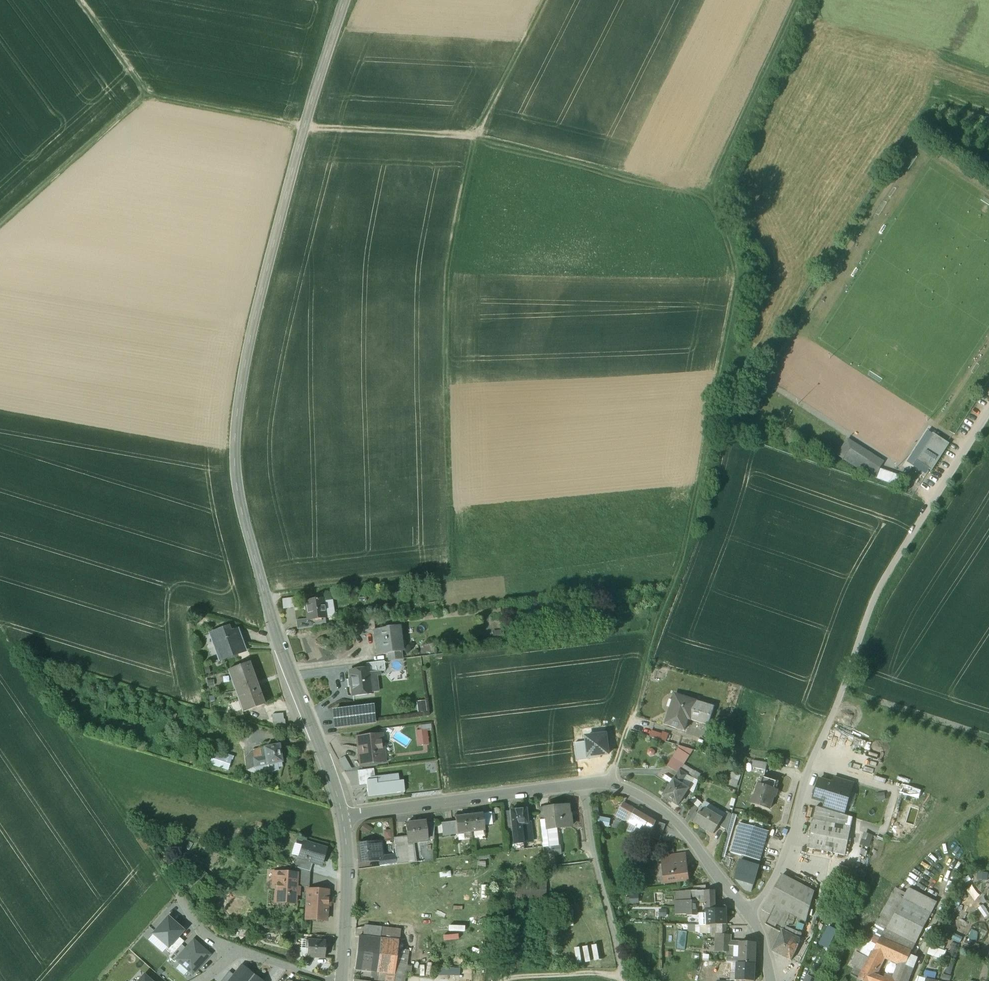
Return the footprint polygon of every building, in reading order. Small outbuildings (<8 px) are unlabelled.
[(51,50),(56,58),(62,54),(57,46),(51,50)] [(915,461),(933,433),(928,430),(908,461),(926,473),(929,469),(915,461)] [(932,471),(949,444),(933,433),(915,461),(929,469),(932,471)] [(848,439),(837,455),(843,459),(850,449),(851,447),(856,449),(854,451),(871,462),(864,472),(876,477),(878,470),(879,468),(883,462),(848,439)] [(871,462),(854,451),(856,449),(851,447),(850,449),(843,459),(864,472),(871,462)] [(894,475),(878,470),(876,477),(891,483),(894,475)] [(901,478),(894,475),(891,483),(898,485),(901,478)] [(285,599),(286,608),(296,607),(294,598),(285,599)] [(323,599),(309,601),(310,609),(307,609),(308,619),(308,621),(314,620),(326,618),(323,599)] [(308,619),(296,620),(297,629),(315,627),(314,620),(308,621),(308,619)] [(374,620),(364,621),(365,632),(375,631),(375,630),(374,620)] [(400,626),(386,628),(386,629),(375,630),(375,631),(376,631),(377,639),(376,639),(376,640),(378,654),(378,655),(388,653),(401,652),(399,638),(401,637),(399,627),(400,627),(400,626)] [(237,630),(230,632),(229,627),(211,634),(216,649),(218,649),(222,660),(245,651),(237,630)] [(401,652),(388,653),(389,661),(402,659),(401,652)] [(384,661),(366,663),(367,669),(369,669),(369,672),(385,671),(384,661)] [(249,663),(231,669),(246,711),(264,705),(249,663)] [(367,669),(350,671),(353,695),(372,693),(369,672),(369,669),(367,669)] [(697,701),(676,694),(671,708),(669,715),(668,715),(665,723),(684,730),(688,719),(690,719),(697,701)] [(714,706),(697,701),(690,719),(708,725),(714,706)] [(334,726),(375,722),(374,707),(333,711),(334,726)] [(284,719),(273,720),(274,727),(286,726),(285,719),(284,719)] [(416,731),(419,746),(431,744),(428,728),(416,731)] [(651,735),(668,741),(670,734),(653,729),(651,735)] [(583,735),(584,742),(586,759),(610,756),(607,732),(583,735)] [(369,734),(367,737),(358,738),(359,747),(362,747),(363,756),(361,758),(361,761),(364,763),(364,764),(382,762),(381,754),(383,754),(381,735),(372,736),(369,734)] [(574,743),(576,760),(586,759),(584,742),(574,743)] [(279,745),(264,748),(267,765),(282,762),(279,745)] [(264,748),(252,750),(255,767),(267,765),(264,748)] [(206,762),(229,771),(234,757),(211,749),(206,762)] [(688,756),(678,749),(668,765),(679,772),(680,770),(683,765),(683,764),(688,756)] [(767,763),(753,760),(752,767),(766,770),(767,763)] [(267,765),(255,767),(256,775),(269,772),(269,774),(270,774),(270,773),(279,770),(278,768),(282,767),(282,762),(267,765)] [(693,771),(683,765),(680,770),(687,775),(686,775),(691,777),(693,771)] [(358,771),(360,785),(371,784),(370,777),(375,777),(374,769),(358,771)] [(679,772),(674,779),(681,783),(686,775),(687,775),(680,770),(679,772)] [(700,774),(693,771),(691,777),(698,780),(700,774)] [(737,787),(742,775),(734,772),(729,783),(737,787)] [(368,789),(368,796),(400,793),(398,774),(375,777),(370,777),(371,784),(372,789),(368,789)] [(691,777),(686,775),(681,783),(688,789),(693,793),(698,780),(691,777)] [(778,783),(763,777),(760,785),(758,784),(754,796),(753,796),(750,804),(769,810),(778,783)] [(836,777),(833,784),(851,790),(852,790),(854,783),(836,777)] [(681,783),(674,779),(663,795),(678,805),(688,789),(681,783)] [(833,784),(820,780),(814,799),(825,802),(845,809),(851,790),(833,784)] [(924,797),(925,788),(905,785),(903,794),(924,797)] [(845,809),(825,802),(823,809),(844,815),(846,809),(845,809)] [(635,809),(624,803),(619,812),(628,817),(630,813),(632,814),(635,809)] [(545,808),(544,808),(546,820),(547,830),(557,828),(571,827),(569,805),(559,806),(559,807),(545,808)] [(526,809),(510,811),(511,826),(512,825),(521,825),(527,824),(526,809)] [(656,821),(635,809),(632,814),(628,822),(636,827),(637,826),(643,829),(641,834),(650,836),(656,821)] [(722,819),(705,809),(702,814),(699,813),(698,814),(694,822),(707,830),(707,829),(713,833),(714,834),(719,826),(722,819)] [(510,811),(504,811),(505,832),(512,831),(512,825),(511,826),(510,811)] [(847,818),(815,812),(813,820),(845,826),(847,818)] [(491,813),(482,814),(484,825),(492,824),(491,813)] [(482,814),(469,816),(471,832),(485,830),(484,825),(482,814)] [(725,814),(722,819),(719,826),(726,830),(727,829),(731,818),(725,814)] [(469,816),(455,817),(456,821),(457,834),(470,832),(471,832),(469,816)] [(557,828),(547,830),(546,820),(540,820),(543,847),(559,845),(557,828)] [(845,826),(813,820),(808,848),(845,855),(851,827),(845,826)] [(456,821),(441,823),(443,836),(457,834),(456,821)] [(426,822),(406,824),(407,836),(408,842),(414,841),(428,840),(426,823),(426,822)] [(434,822),(426,823),(428,840),(434,839),(434,822)] [(768,831),(739,823),(731,853),(760,861),(763,851),(764,851),(764,852),(767,842),(765,841),(768,831)] [(521,825),(512,825),(512,831),(513,835),(522,834),(521,825)] [(513,835),(512,835),(513,845),(523,844),(522,834),(513,835)] [(407,836),(394,838),(395,855),(397,865),(414,862),(412,850),(412,844),(414,841),(408,842),(407,836)] [(326,849),(303,843),(299,857),(299,858),(313,862),(321,865),(326,849)] [(382,843),(373,844),(374,861),(380,860),(383,860),(383,857),(382,843)] [(373,844),(360,845),(361,862),(374,861),(373,844)] [(395,855),(383,857),(383,860),(380,860),(381,867),(397,865),(395,855)] [(674,856),(662,857),(663,865),(665,865),(665,864),(674,863),(675,863),(674,856)] [(753,884),(760,861),(742,856),(735,879),(753,884)] [(313,862),(299,858),(299,857),(298,857),(294,867),(297,868),(310,872),(313,862)] [(674,863),(665,864),(665,865),(668,883),(688,880),(686,861),(675,863),(674,863)] [(310,872),(297,868),(296,874),(297,874),(296,886),(309,887),(310,872)] [(194,882),(201,890),(212,881),(204,872),(194,882)] [(296,874),(278,873),(276,902),(295,903),(296,886),(297,874),(296,874)] [(802,886),(782,875),(773,891),(767,900),(790,912),(796,916),(806,921),(814,893),(812,891),(802,886)] [(805,881),(796,876),(793,881),(802,886),(805,882),(805,881)] [(751,892),(753,884),(735,879),(745,890),(751,892)] [(546,882),(511,882),(510,898),(546,898),(546,882)] [(814,887),(805,882),(802,886),(812,891),(814,887)] [(895,888),(863,948),(859,946),(856,952),(857,952),(870,958),(873,951),(881,937),(912,951),(915,944),(887,929),(903,899),(906,893),(895,888)] [(936,903),(908,889),(906,893),(903,899),(931,913),(936,903)] [(328,891),(308,890),(306,919),(326,920),(328,891)] [(694,890),(690,891),(690,902),(696,902),(706,901),(706,891),(698,891),(698,890),(694,890)] [(690,891),(686,891),(677,891),(677,902),(687,902),(690,902),(690,891)] [(715,891),(706,891),(706,901),(706,909),(716,909),(716,907),(715,891)] [(903,899),(887,929),(915,944),(931,913),(903,899)] [(790,912),(767,900),(762,910),(770,914),(765,924),(771,927),(774,923),(784,928),(784,926),(790,912)] [(690,902),(687,902),(687,915),(696,915),(696,902),(690,902)] [(706,909),(706,913),(706,915),(706,918),(726,917),(726,906),(716,907),(716,909),(706,909)] [(796,916),(790,912),(784,926),(788,927),(792,929),(796,916)] [(796,916),(792,929),(788,927),(786,933),(801,940),(805,927),(806,921),(796,916)] [(726,917),(706,918),(706,925),(716,925),(727,924),(726,917)] [(169,948),(178,937),(183,932),(168,918),(154,935),(168,947),(169,948)] [(727,924),(716,925),(716,934),(727,934),(727,924)] [(365,927),(355,929),(355,937),(358,937),(363,938),(365,927)] [(380,928),(365,927),(363,938),(379,940),(380,928)] [(400,930),(380,928),(379,940),(398,942),(398,943),(399,943),(400,930)] [(786,933),(782,932),(772,951),(791,961),(801,940),(786,933)] [(833,937),(826,933),(820,945),(827,949),(833,937)] [(727,934),(716,934),(716,941),(720,941),(720,951),(728,951),(728,945),(731,945),(731,941),(731,935),(727,934)] [(172,956),(182,945),(184,942),(178,937),(169,948),(168,947),(166,950),(172,956)] [(363,938),(358,937),(355,969),(379,972),(386,973),(394,974),(396,964),(397,950),(398,943),(398,942),(379,940),(363,938)] [(912,951),(881,937),(873,951),(884,956),(899,963),(906,966),(906,965),(912,951)] [(192,975),(210,955),(194,941),(186,949),(176,961),(192,975)] [(325,942),(308,941),(307,957),(324,958),(325,942)] [(740,942),(731,941),(731,945),(728,945),(728,951),(727,956),(740,957),(740,942)] [(756,943),(740,942),(740,957),(739,963),(755,964),(756,943)] [(176,961),(186,949),(182,945),(172,956),(170,958),(175,962),(176,961)] [(929,953),(945,959),(948,951),(932,945),(929,953)] [(408,951),(397,950),(396,964),(406,965),(408,951)] [(884,956),(873,951),(870,958),(881,963),(884,956)] [(870,958),(857,952),(851,964),(855,967),(851,974),(859,979),(870,958)] [(870,958),(859,979),(861,980),(862,980),(883,980),(884,980),(878,978),(874,976),(875,974),(881,963),(870,958)] [(737,963),(736,974),(736,980),(745,980),(754,980),(755,964),(739,963),(737,963)] [(891,978),(885,976),(884,980),(883,980),(908,980),(913,968),(906,965),(906,966),(899,963),(895,975),(893,974),(891,978)] [(406,965),(396,964),(394,974),(405,975),(406,965)] [(242,967),(234,976),(231,980),(250,980),(254,976),(242,967)] [(371,971),(355,969),(354,976),(370,978),(371,971)] [(925,977),(936,979),(937,973),(926,970),(925,977)] [(379,972),(371,971),(370,978),(370,980),(378,980),(379,972)] [(234,976),(229,972),(222,980),(231,980),(234,976)] [(386,973),(385,980),(404,980),(405,975),(394,974),(386,973)]
